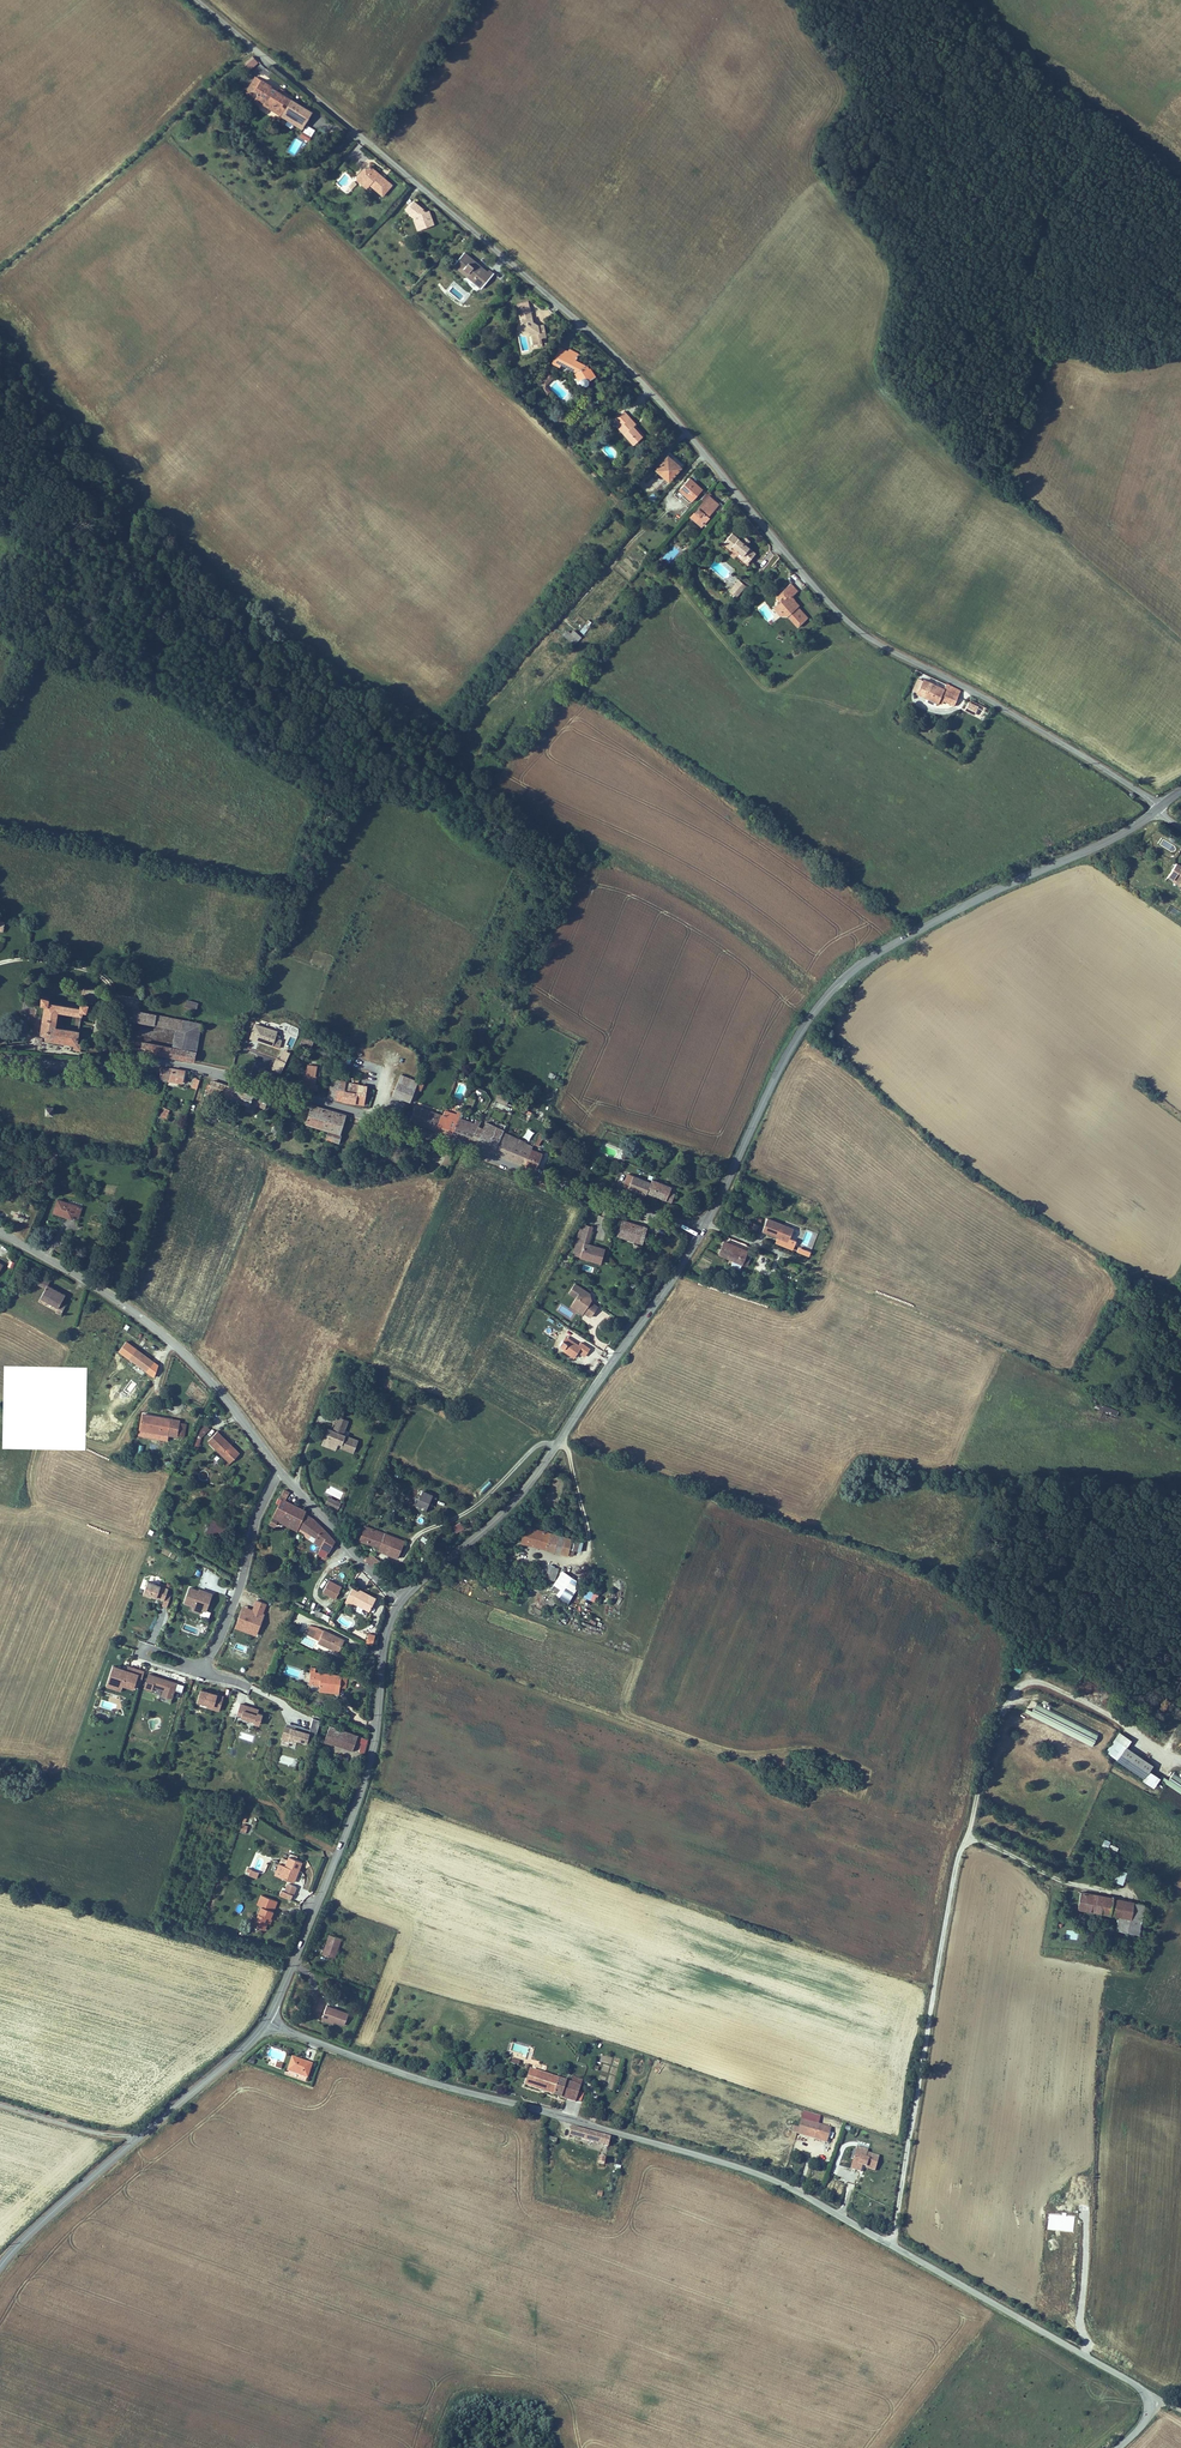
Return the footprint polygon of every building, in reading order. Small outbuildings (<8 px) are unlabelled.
[(250,71),(258,63),(252,57),(244,64),(250,71)] [(252,98),(262,81),(255,77),(245,94),(252,98)] [(252,98),(251,99),(279,116),(289,100),(291,96),(281,89),(279,93),(271,88),(272,86),(262,80),(262,81),(252,98)] [(312,114),(289,100),(279,116),(302,129),(312,114)] [(308,142),(312,136),(302,131),(299,137),(308,142)] [(383,197),(393,186),(383,178),(381,180),(378,177),(380,176),(370,167),(368,170),(364,170),(356,180),(362,186),(367,181),(371,185),(370,186),(383,197)] [(367,190),(370,186),(371,185),(367,181),(362,186),(367,190)] [(414,202),(406,212),(415,219),(416,220),(417,218),(419,220),(422,230),(434,226),(429,212),(426,213),(425,213),(423,211),(423,210),(414,202)] [(418,232),(422,230),(419,220),(417,218),(416,220),(415,219),(414,220),(418,232)] [(488,273),(464,253),(452,267),(481,290),(495,274),(490,270),(488,273)] [(460,300),(464,296),(452,285),(449,289),(460,300)] [(532,312),(530,302),(518,305),(520,315),(532,312)] [(532,312),(520,315),(521,320),(524,333),(528,332),(532,335),(535,349),(543,347),(541,339),(547,338),(545,325),(539,327),(534,323),(532,312)] [(589,384),(589,383),(596,378),(588,366),(586,367),(576,362),(580,355),(569,349),(568,352),(560,348),(551,365),(560,370),(561,367),(572,372),(580,385),(580,386),(581,387),(581,388),(582,389),(583,389),(585,390),(586,389),(587,389),(588,388),(589,387),(589,386),(589,385),(589,384)] [(541,383),(545,386),(552,377),(548,374),(541,383)] [(551,392),(545,386),(541,391),(548,396),(551,392)] [(634,428),(636,426),(637,425),(624,412),(616,420),(623,427),(620,430),(634,445),(643,438),(639,433),(634,428)] [(682,469),(668,457),(655,471),(669,484),(682,469)] [(690,479),(679,491),(692,503),(703,491),(690,479)] [(708,493),(702,500),(705,503),(691,519),(702,529),(710,519),(709,518),(720,506),(710,497),(712,496),(708,493)] [(748,544),(743,539),(741,541),(732,533),(721,545),(728,551),(729,549),(741,560),(740,562),(746,567),(757,555),(747,546),(748,544)] [(745,586),(738,581),(734,585),(741,590),(745,586)] [(809,618),(799,608),(800,607),(792,598),(799,592),(791,584),(775,599),(779,604),(773,610),(780,618),(788,618),(797,629),(809,618)] [(583,634),(589,627),(585,624),(579,631),(583,634)] [(574,645),(582,636),(571,627),(563,636),(574,645)] [(945,689),(923,679),(916,694),(938,704),(942,705),(943,701),(954,706),(961,691),(947,685),(945,689)] [(969,700),(965,712),(982,719),(987,707),(969,700)] [(1176,864),(1166,880),(1180,889),(1180,887),(1172,881),(1180,867),(1176,864)] [(1180,867),(1172,881),(1180,887),(1180,867)] [(78,1045),(80,1034),(56,1030),(58,1017),(82,1021),(83,1015),(87,1015),(89,1008),(80,1006),(79,1011),(49,1006),(50,1002),(41,1000),(40,1008),(45,1009),(40,1038),(36,1038),(35,1045),(43,1046),(44,1043),(74,1048),(74,1052),(82,1054),(83,1046),(78,1045)] [(186,1007),(197,1010),(198,1004),(187,1001),(186,1007)] [(126,1021),(152,1026),(154,1016),(128,1011),(126,1021)] [(154,1016),(152,1026),(168,1030),(170,1019),(154,1016)] [(170,1019),(168,1030),(183,1033),(180,1051),(140,1043),(139,1051),(193,1063),(200,1026),(170,1019)] [(250,1039),(273,1047),(278,1033),(255,1025),(250,1039)] [(306,1040),(308,1033),(304,1031),(300,1046),(305,1048),(306,1045),(309,1046),(310,1041),(306,1040)] [(285,1035),(278,1033),(273,1047),(280,1049),(285,1035)] [(294,1048),(294,1039),(286,1039),(286,1048),(294,1048)] [(271,1070),(280,1074),(289,1053),(284,1051),(279,1060),(276,1059),(271,1070)] [(317,1068),(307,1066),(303,1090),(314,1092),(317,1077),(315,1076),(317,1068)] [(159,1081),(169,1082),(173,1069),(161,1069),(159,1081)] [(186,1071),(173,1069),(169,1082),(183,1084),(186,1071)] [(401,1073),(393,1095),(410,1102),(419,1080),(401,1073)] [(197,1089),(199,1080),(194,1079),(191,1088),(197,1089)] [(326,1100),(342,1102),(346,1081),(330,1079),(326,1100)] [(217,1083),(212,1081),(208,1092),(214,1094),(217,1083)] [(346,1081),(342,1102),(364,1106),(367,1085),(346,1081)] [(217,1083),(214,1094),(243,1103),(240,1110),(254,1114),(256,1107),(266,1110),(270,1099),(244,1091),(217,1083)] [(495,1100),(506,1104),(510,1095),(499,1091),(495,1100)] [(474,1100),(467,1097),(463,1106),(471,1109),(474,1100)] [(410,1122),(418,1125),(419,1122),(425,1124),(424,1127),(434,1130),(440,1114),(430,1110),(429,1112),(424,1110),(425,1108),(416,1105),(410,1122)] [(305,1125),(328,1132),(340,1135),(345,1116),(311,1106),(305,1125)] [(54,1109),(46,1109),(46,1117),(54,1117),(54,1109)] [(166,1120),(169,1111),(162,1109),(160,1118),(166,1120)] [(440,1114),(434,1130),(443,1133),(451,1136),(460,1113),(456,1111),(455,1114),(447,1111),(445,1115),(440,1114)] [(463,1113),(460,1113),(451,1136),(461,1140),(471,1144),(478,1125),(480,1121),(475,1119),(474,1123),(461,1118),(463,1113)] [(482,1127),(474,1146),(477,1147),(494,1154),(503,1131),(504,1130),(485,1121),(482,1127)] [(482,1127),(478,1125),(471,1144),(474,1146),(482,1127)] [(511,1135),(503,1131),(494,1154),(502,1157),(511,1135)] [(340,1135),(328,1132),(325,1140),(337,1143),(340,1135)] [(525,1142),(525,1141),(511,1135),(502,1157),(513,1161),(523,1166),(530,1148),(531,1145),(525,1142)] [(530,1148),(523,1166),(534,1170),(541,1152),(530,1148)] [(633,1178),(628,1176),(623,1189),(628,1191),(633,1178)] [(633,1178),(628,1191),(645,1198),(646,1195),(650,1184),(633,1178)] [(650,1184),(646,1195),(672,1205),(675,1197),(669,1195),(671,1189),(651,1181),(650,1184)] [(73,1218),(74,1214),(77,1204),(58,1198),(54,1211),(73,1218)] [(83,1206),(77,1204),(74,1214),(80,1216),(83,1206)] [(628,1220),(622,1218),(616,1238),(641,1246),(646,1228),(627,1223),(628,1220)] [(767,1220),(762,1233),(788,1243),(793,1230),(767,1220)] [(759,1228),(750,1224),(748,1229),(756,1233),(759,1228)] [(582,1225),(580,1231),(590,1234),(592,1228),(582,1225)] [(580,1231),(579,1235),(586,1237),(584,1244),(587,1245),(590,1234),(580,1231)] [(586,1237),(579,1235),(574,1253),(580,1255),(579,1258),(600,1264),(604,1250),(587,1245),(584,1244),(586,1237)] [(740,1257),(743,1250),(724,1242),(717,1257),(722,1259),(721,1261),(733,1266),(734,1263),(741,1266),(745,1259),(740,1257)] [(809,1256),(811,1250),(798,1245),(796,1251),(809,1256)] [(51,1279),(43,1275),(38,1283),(46,1287),(41,1296),(59,1307),(62,1301),(66,1294),(48,1283),(51,1279)] [(575,1284),(568,1294),(576,1299),(573,1303),(580,1308),(578,1312),(582,1315),(583,1313),(591,1318),(598,1308),(590,1302),(589,1304),(585,1302),(590,1295),(575,1284)] [(61,1313),(66,1304),(62,1301),(59,1307),(57,1311),(61,1313)] [(570,1307),(578,1312),(580,1308),(573,1303),(570,1307)] [(567,1346),(562,1343),(559,1348),(566,1352),(565,1353),(574,1359),(580,1349),(583,1350),(587,1353),(589,1349),(579,1343),(578,1346),(570,1341),(567,1346)] [(155,1361),(137,1347),(129,1358),(139,1365),(137,1367),(145,1373),(155,1361)] [(1116,1416),(1118,1410),(1095,1401),(1093,1407),(1116,1416)] [(170,1433),(172,1418),(143,1413),(140,1428),(170,1433)] [(338,1416),(333,1428),(328,1426),(321,1443),(337,1449),(337,1447),(353,1453),(359,1439),(344,1433),(349,1420),(338,1416)] [(180,1419),(172,1418),(170,1433),(178,1434),(180,1421),(180,1419)] [(187,1422),(180,1421),(178,1434),(185,1436),(187,1422)] [(200,1446),(207,1426),(200,1423),(193,1444),(200,1446)] [(230,1442),(218,1431),(209,1441),(230,1461),(240,1451),(234,1445),(232,1447),(228,1444),(230,1442)] [(305,1513),(307,1509),(286,1499),(290,1491),(284,1488),(280,1498),(281,1498),(269,1523),(275,1526),(278,1520),(297,1530),(299,1526),(305,1513)] [(433,1493),(424,1489),(417,1504),(426,1508),(433,1493)] [(26,1495),(18,1493),(15,1502),(23,1504),(26,1495)] [(338,1508),(342,1502),(329,1495),(326,1502),(338,1508)] [(246,1513),(251,1502),(239,1496),(234,1507),(246,1513)] [(309,1515),(305,1513),(299,1526),(316,1538),(314,1542),(320,1546),(317,1554),(326,1557),(335,1540),(328,1531),(320,1523),(313,1517),(309,1515)] [(227,1525),(213,1518),(206,1533),(220,1539),(227,1525)] [(464,1527),(461,1521),(453,1525),(456,1532),(464,1527)] [(521,1539),(553,1548),(556,1532),(525,1523),(521,1539)] [(388,1553),(394,1537),(366,1525),(363,1532),(359,1531),(357,1536),(361,1537),(360,1539),(381,1546),(379,1550),(388,1553)] [(573,1536),(556,1532),(553,1548),(568,1553),(573,1536)] [(404,1540),(394,1537),(388,1553),(398,1557),(404,1540)] [(384,1563),(370,1553),(364,1560),(378,1570),(384,1563)] [(559,1567),(549,1564),(546,1576),(556,1579),(559,1567)] [(577,1579),(563,1570),(554,1584),(573,1596),(577,1589),(577,1579)] [(329,1579),(324,1590),(336,1596),(342,1585),(329,1579)] [(169,1587),(148,1580),(143,1595),(150,1597),(151,1595),(164,1600),(162,1606),(167,1608),(172,1596),(166,1594),(169,1587)] [(207,1609),(213,1591),(199,1587),(199,1589),(189,1586),(184,1602),(193,1605),(192,1609),(201,1611),(200,1614),(209,1617),(211,1611),(207,1609)] [(363,1592),(364,1590),(358,1587),(358,1589),(353,1586),(346,1601),(351,1604),(352,1603),(356,1604),(357,1603),(370,1610),(376,1599),(363,1592)] [(595,1602),(598,1592),(586,1588),(583,1597),(595,1602)] [(377,1596),(364,1590),(363,1592),(376,1599),(377,1596)] [(256,1598),(252,1608),(243,1604),(235,1625),(256,1634),(268,1603),(256,1598)] [(326,1621),(329,1615),(314,1609),(312,1615),(326,1621)] [(296,1625),(291,1623),(287,1633),(293,1635),(296,1625)] [(305,1632),(312,1635),(316,1626),(308,1624),(305,1632)] [(316,1626),(312,1635),(319,1639),(331,1644),(330,1647),(335,1649),(341,1636),(324,1628),(324,1629),(320,1627),(316,1626)] [(369,1632),(367,1641),(372,1645),(376,1634),(369,1632)] [(346,1639),(341,1636),(335,1649),(341,1652),(346,1639)] [(331,1644),(319,1639),(318,1641),(330,1647),(331,1644)] [(1027,1665),(1036,1668),(1041,1654),(1032,1650),(1027,1665)] [(1019,1673),(1022,1666),(1011,1662),(1009,1669),(1019,1673)] [(127,1668),(113,1663),(106,1685),(121,1690),(123,1684),(134,1687),(136,1682),(141,1683),(146,1670),(129,1664),(127,1668)] [(321,1684),(321,1687),(340,1689),(341,1686),(347,1687),(348,1675),(316,1671),(316,1667),(310,1666),(310,1671),(311,1671),(310,1683),(321,1684)] [(185,1684),(156,1674),(152,1685),(163,1689),(161,1693),(173,1697),(176,1690),(182,1692),(185,1684)] [(225,1694),(201,1687),(198,1699),(208,1702),(206,1707),(220,1711),(225,1694)] [(259,1707),(241,1702),(238,1713),(242,1715),(242,1716),(255,1720),(254,1722),(260,1724),(263,1712),(258,1711),(259,1707)] [(1092,1745),(1098,1732),(1036,1702),(1032,1710),(1030,1715),(1092,1745)] [(341,1710),(339,1715),(349,1719),(351,1713),(341,1710)] [(312,1728),(310,1732),(318,1734),(322,1719),(315,1717),(312,1728)] [(312,1728),(287,1721),(282,1736),(291,1739),(292,1735),(308,1740),(310,1732),(312,1728)] [(335,1744),(340,1728),(331,1725),(326,1741),(335,1744)] [(359,1734),(340,1728),(335,1744),(353,1750),(359,1734)] [(1126,1746),(1131,1738),(1119,1730),(1105,1751),(1117,1759),(1126,1746)] [(1126,1746),(1117,1759),(1144,1778),(1150,1770),(1154,1764),(1126,1746)] [(1161,1777),(1150,1770),(1144,1778),(1143,1780),(1154,1788),(1161,1777)] [(1174,1771),(1169,1779),(1166,1783),(1166,1784),(1180,1794),(1180,1776),(1174,1771)] [(1117,1851),(1118,1847),(1110,1844),(1111,1841),(1104,1839),(1101,1846),(1117,1851)] [(281,1876),(293,1880),(298,1869),(300,1870),(303,1861),(297,1858),(298,1856),(290,1853),(286,1864),(285,1864),(281,1876)] [(281,1876),(285,1864),(279,1862),(275,1873),(281,1876)] [(256,1878),(259,1872),(251,1868),(248,1875),(256,1878)] [(1123,1883),(1127,1870),(1118,1868),(1114,1880),(1123,1883)] [(287,1882),(284,1890),(293,1893),(295,1894),(298,1886),(287,1882)] [(284,1890),(282,1889),(279,1895),(291,1900),(293,1893),(284,1890)] [(1120,1916),(1118,1929),(1138,1933),(1144,1903),(1081,1891),(1078,1908),(1120,1916)] [(266,1929),(269,1921),(265,1920),(267,1915),(271,1917),(277,1901),(260,1894),(257,1903),(263,1905),(255,1925),(266,1929)] [(1065,1939),(1078,1941),(1079,1931),(1066,1929),(1065,1939)] [(342,1938),(330,1934),(323,1953),(335,1957),(342,1938)] [(328,1998),(321,2019),(334,2024),(334,2021),(344,2024),(349,2012),(337,2008),(339,2002),(328,1998)] [(313,2064),(292,2056),(287,2071),(308,2078),(313,2064)] [(571,2081),(531,2068),(526,2085),(576,2102),(584,2079),(573,2075),(571,2081)] [(827,2142),(831,2127),(801,2119),(796,2134),(827,2142)] [(611,2136),(572,2126),(570,2136),(609,2146),(611,2136)] [(869,2149),(857,2146),(850,2169),(861,2172),(862,2167),(875,2170),(879,2155),(868,2152),(869,2149)]
